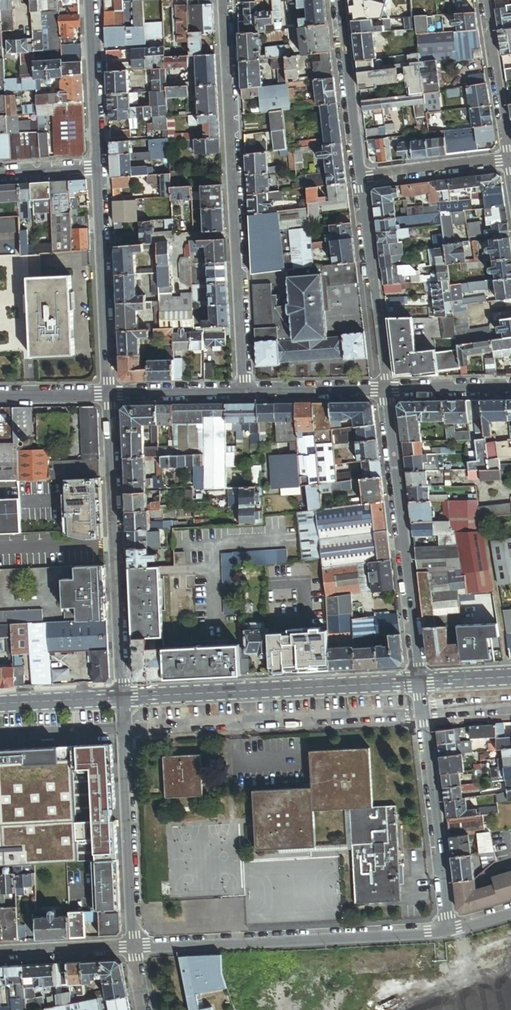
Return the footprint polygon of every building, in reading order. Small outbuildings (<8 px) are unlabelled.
[(2,31),(15,30),(14,9),(13,9),(12,0),(6,0),(0,0),(0,5),(1,24),(2,31)] [(59,5),(59,0),(54,0),(48,0),(49,13),(59,12),(59,10),(59,5)] [(125,24),(124,17),(124,9),(123,2),(123,0),(112,0),(113,12),(108,12),(103,12),(104,29),(125,28),(125,24)] [(256,13),(264,12),(263,0),(255,0),(256,2),(256,13)] [(324,0),(298,0),(299,3),(299,9),(307,8),(308,18),(300,19),(301,24),(302,28),(327,25),(324,0)] [(352,21),(370,20),(368,0),(350,0),(352,21)] [(34,53),(45,52),(43,13),(42,1),(31,1),(33,40),(34,46),(34,53)] [(135,27),(145,27),(144,22),(143,1),(134,2),(135,27)] [(272,2),(273,12),(274,19),(282,19),(280,1),(272,2)] [(245,15),(256,14),(256,13),(256,2),(248,3),(245,3),(245,15)] [(300,19),(299,9),(299,3),(296,3),(293,3),(290,4),(292,25),(301,24),(300,19)] [(214,32),(212,5),(208,5),(197,5),(187,6),(189,33),(201,33),(214,32)] [(189,33),(187,6),(182,6),(176,7),(178,43),(189,43),(189,33)] [(79,17),(78,9),(67,10),(67,18),(79,17)] [(510,29),(509,21),(510,21),(510,14),(508,15),(507,9),(495,10),(498,31),(510,29)] [(61,40),(60,18),(59,12),(49,13),(43,13),(45,52),(62,51),(61,45),(61,40)] [(271,31),(274,31),(274,19),(273,12),(264,12),(256,13),(256,14),(258,33),(259,33),(266,32),(266,31),(266,26),(271,26),(271,30),(271,31)] [(478,30),(475,13),(456,14),(456,20),(454,20),(453,20),(453,21),(452,21),(452,22),(451,22),(451,23),(451,24),(452,24),(452,25),(452,26),(453,26),(454,26),(457,26),(458,32),(478,30)] [(247,33),(258,33),(256,14),(245,15),(245,17),(246,21),(247,33)] [(428,34),(426,16),(415,17),(417,30),(418,35),(428,34)] [(79,29),(79,17),(67,18),(60,18),(61,40),(73,39),(73,29),(79,29)] [(417,30),(415,17),(412,17),(404,18),(405,30),(409,30),(417,30)] [(439,33),(447,33),(446,27),(442,27),(441,18),(438,19),(439,33)] [(374,27),(373,20),(370,20),(352,21),(354,34),(374,33),(385,32),(384,26),(374,27)] [(164,31),(163,21),(144,22),(145,27),(145,32),(164,31)] [(239,33),(247,33),(246,21),(238,21),(239,33)] [(327,25),(302,28),(299,28),(300,37),(308,36),(310,46),(301,47),(302,52),(302,55),(309,54),(319,53),(330,52),(327,25)] [(125,37),(126,47),(146,46),(145,41),(145,32),(145,27),(135,27),(127,28),(125,28),(125,37)] [(125,37),(125,28),(104,29),(105,38),(125,37)] [(510,29),(498,31),(502,56),(510,55),(510,29)] [(289,39),(288,30),(274,31),(271,31),(266,32),(267,41),(284,40),(288,39),(289,39)] [(481,50),(478,30),(458,32),(447,33),(439,33),(428,34),(418,35),(420,54),(481,50)] [(164,40),(164,31),(145,32),(145,41),(164,40)] [(201,33),(189,33),(189,43),(190,57),(202,56),(202,53),(201,33)] [(260,39),(259,33),(258,33),(247,33),(239,33),(240,62),(261,60),(260,45),(261,45),(261,39),(260,39)] [(377,59),(374,33),(354,34),(357,61),(366,60),(377,59)] [(300,37),(301,47),(310,46),(308,36),(300,37)] [(105,38),(105,48),(126,47),(125,37),(105,38)] [(26,53),(34,53),(34,46),(28,46),(28,41),(7,41),(8,54),(26,53)] [(73,45),(61,45),(62,51),(62,61),(62,64),(81,62),(80,45),(73,45)] [(285,57),(291,57),(290,48),(290,45),(289,45),(285,45),(266,48),(267,59),(272,59),(285,57)] [(165,69),(164,58),(164,48),(145,49),(146,70),(152,70),(153,70),(153,66),(158,65),(158,70),(165,69)] [(291,57),(297,56),(302,55),(302,52),(296,51),(296,48),(290,48),(291,57)] [(146,70),(145,49),(132,50),(133,64),(133,71),(146,70)] [(481,50),(420,54),(421,62),(426,62),(437,61),(453,60),(453,62),(461,61),(466,61),(482,59),(481,50)] [(124,51),(111,52),(111,60),(121,59),(121,56),(124,55),(124,51)] [(332,68),(330,52),(319,53),(319,58),(314,59),(315,70),(332,68)] [(35,63),(34,53),(26,53),(27,68),(35,67),(35,63)] [(202,56),(190,57),(188,57),(188,65),(196,64),(197,82),(197,86),(216,85),(215,55),(206,56),(202,56)] [(297,59),(297,56),(291,57),(285,57),(286,67),(288,84),(300,82),(300,78),(297,59)] [(188,65),(188,57),(164,58),(165,69),(188,68),(188,65)] [(286,67),(285,57),(272,59),(272,60),(273,69),(278,68),(286,67)] [(388,78),(395,77),(395,71),(394,66),(393,57),(386,58),(388,78)] [(386,58),(377,59),(366,60),(368,80),(372,80),(388,78),(386,58)] [(261,62),(261,60),(240,62),(242,89),(252,88),(258,87),(263,87),(261,62)] [(35,63),(35,67),(36,79),(36,81),(40,81),(46,81),(46,82),(46,83),(47,83),(47,84),(48,85),(49,85),(50,85),(51,85),(52,85),(52,84),(53,84),(54,83),(54,82),(54,81),(54,80),(63,79),(63,76),(62,64),(62,61),(35,63)] [(439,83),(437,61),(426,62),(429,84),(430,84),(439,83)] [(82,75),(81,62),(62,64),(63,76),(82,75)] [(420,63),(394,66),(395,71),(421,68),(420,63)] [(36,79),(35,67),(27,68),(22,68),(23,80),(36,79)] [(288,83),(286,67),(278,68),(280,84),(288,83)] [(334,78),(332,68),(315,70),(313,70),(314,77),(314,81),(334,78)] [(422,73),(421,68),(395,71),(395,77),(422,73)] [(166,88),(165,69),(158,70),(153,70),(152,70),(153,92),(166,92),(166,88)] [(129,94),(128,71),(122,72),(106,72),(107,95),(129,94)] [(304,77),(305,82),(311,81),(314,81),(314,77),(307,78),(306,72),(304,72),(304,77)] [(83,103),(82,75),(63,76),(63,79),(64,87),(61,87),(61,93),(60,93),(59,93),(59,94),(58,94),(58,95),(58,96),(59,97),(59,98),(60,98),(61,98),(61,105),(83,103)] [(486,84),(485,75),(466,77),(467,86),(486,84)] [(337,104),(334,78),(314,81),(317,100),(318,106),(321,106),(337,104)] [(36,81),(36,79),(23,80),(5,81),(6,92),(6,97),(13,97),(13,93),(11,92),(37,90),(36,81)] [(372,80),(368,80),(359,81),(362,101),(374,100),(372,80)] [(440,92),(439,83),(430,84),(431,93),(434,93),(440,92)] [(289,86),(288,84),(263,87),(258,87),(259,97),(261,113),(269,112),(283,110),(291,109),(289,90),(289,86)] [(489,106),(486,84),(467,86),(470,108),(489,106)] [(218,115),(216,85),(197,86),(198,116),(218,115)] [(188,98),(188,87),(183,87),(166,88),(166,92),(166,99),(172,99),(188,98)] [(253,98),(252,88),(242,89),(242,99),(253,99),(253,98)] [(291,109),(318,106),(317,100),(296,102),(296,99),(295,99),(294,89),(289,90),(291,109)] [(166,99),(166,92),(153,92),(150,93),(151,108),(167,107),(166,99)] [(434,93),(431,93),(424,94),(426,104),(426,109),(435,108),(434,93)] [(130,106),(129,94),(107,95),(108,110),(128,109),(130,109),(130,106)] [(137,94),(129,94),(130,106),(137,105),(137,94)] [(426,104),(424,94),(406,96),(407,106),(414,105),(424,104),(426,104)] [(18,113),(17,98),(14,96),(13,97),(6,97),(7,114),(18,113)] [(53,105),(61,105),(61,98),(60,98),(59,98),(59,97),(58,96),(37,97),(38,106),(53,105)] [(407,106),(406,96),(382,99),(383,109),(402,107),(407,106)] [(383,109),(382,99),(374,100),(362,101),(363,111),(363,112),(373,110),(383,109)] [(85,156),(83,103),(61,105),(53,105),(54,116),(56,158),(85,156)] [(341,143),(337,104),(321,106),(321,112),(325,139),(325,145),(341,143)] [(426,114),(424,104),(414,105),(416,120),(428,119),(427,114),(426,114)] [(54,116),(53,105),(38,106),(38,108),(38,114),(38,117),(44,117),(54,116)] [(321,106),(318,106),(291,109),(283,110),(284,114),(294,113),(295,116),(321,112),(321,106)] [(492,126),(489,106),(470,108),(471,114),(473,128),(492,126)] [(168,129),(167,118),(167,109),(167,107),(151,108),(152,118),(152,124),(153,130),(168,129)] [(137,119),(136,108),(130,109),(128,109),(129,119),(137,119)] [(152,118),(151,108),(136,108),(137,119),(152,118)] [(129,119),(128,109),(108,110),(109,120),(129,119)] [(284,114),(283,110),(269,112),(274,152),(288,150),(287,146),(284,114)] [(219,139),(218,115),(198,116),(194,117),(189,117),(190,127),(204,126),(204,140),(219,139)] [(19,124),(18,116),(7,117),(9,136),(11,136),(20,135),(19,124)] [(7,117),(0,118),(0,136),(9,136),(7,117)] [(137,119),(129,119),(130,130),(137,129),(137,119)] [(20,135),(39,134),(39,125),(31,126),(31,124),(19,124),(20,135)] [(414,127),(415,135),(421,134),(426,134),(429,133),(428,126),(414,127)] [(496,146),(492,126),(473,128),(444,132),(444,138),(446,155),(493,150),(496,146)] [(366,137),(380,136),(379,131),(379,129),(365,131),(366,137)] [(39,134),(40,148),(48,148),(47,133),(45,133),(39,134)] [(13,161),(41,159),(40,148),(39,134),(11,136),(13,161)] [(11,136),(9,136),(0,136),(0,162),(13,161),(11,136)] [(429,157),(446,155),(444,138),(433,139),(427,140),(429,157)] [(220,153),(219,139),(204,140),(194,140),(195,149),(195,155),(220,153)] [(387,163),(384,139),(375,140),(378,164),(387,163)] [(169,142),(169,140),(158,141),(158,151),(168,151),(169,151),(169,142)] [(194,140),(187,141),(187,150),(195,149),(194,140)] [(294,149),(317,146),(321,146),(321,140),(298,142),(298,144),(287,146),(288,150),(294,149)] [(414,159),(429,157),(427,140),(424,140),(412,142),(414,159)] [(158,151),(158,141),(149,141),(149,147),(150,152),(158,151)] [(130,154),(130,142),(109,143),(110,156),(130,154)] [(404,160),(414,159),(412,142),(402,143),(403,148),(404,156),(404,160)] [(344,167),(341,143),(325,145),(324,146),(324,148),(325,152),(320,153),(319,153),(318,153),(318,154),(317,155),(317,157),(319,158),(320,159),(321,159),(325,158),(327,169),(344,167)] [(317,146),(294,149),(297,169),(305,168),(303,151),(318,150),(317,146)] [(41,159),(49,158),(48,148),(40,148),(41,159)] [(297,169),(294,149),(288,150),(289,156),(290,170),(297,170),(297,169)] [(144,154),(130,154),(131,161),(169,159),(168,151),(158,151),(150,152),(150,153),(144,154)] [(267,152),(253,154),(245,155),(246,175),(268,173),(268,168),(267,152)] [(129,178),(132,177),(132,171),(129,169),(129,163),(131,161),(130,154),(110,156),(111,179),(129,178)] [(346,184),(344,167),(327,169),(327,174),(329,186),(346,184)] [(139,177),(148,176),(148,168),(132,169),(132,171),(132,177),(139,177)] [(268,179),(268,173),(246,175),(247,195),(268,193),(269,192),(269,185),(271,185),(271,178),(268,179)] [(308,182),(309,188),(317,187),(321,187),(329,186),(327,174),(307,176),(308,182)] [(497,174),(482,176),(483,185),(481,186),(481,187),(482,191),(482,192),(482,193),(483,193),(484,193),(485,193),(486,192),(486,191),(486,188),(502,186),(500,177),(497,174)] [(153,191),(161,190),(161,175),(149,176),(149,181),(147,181),(147,186),(153,186),(153,191)] [(171,198),(171,188),(170,175),(161,175),(161,190),(162,198),(171,198)] [(483,185),(482,176),(449,180),(450,191),(461,189),(467,189),(467,193),(467,194),(468,194),(468,195),(469,195),(470,196),(471,195),(472,195),(472,194),(473,194),(473,193),(472,188),(481,187),(481,186),(483,185)] [(130,183),(129,178),(111,179),(112,189),(119,189),(130,188),(130,183)] [(450,191),(449,180),(432,182),(433,188),(435,190),(438,189),(438,192),(450,191)] [(85,181),(69,182),(69,193),(79,192),(86,192),(85,181)] [(69,193),(69,182),(50,183),(51,200),(51,206),(70,205),(70,198),(69,193)] [(433,188),(432,182),(402,186),(403,197),(412,196),(416,196),(430,195),(432,194),(432,193),(438,192),(438,189),(435,190),(433,188)] [(51,200),(50,183),(31,185),(32,201),(51,200)] [(348,201),(346,184),(329,186),(331,204),(348,201)] [(19,185),(0,187),(0,204),(14,203),(19,203),(21,203),(21,202),(19,185)] [(32,201),(31,185),(19,185),(21,202),(28,202),(32,201)] [(223,209),(222,185),(201,186),(202,210),(223,209)] [(505,207),(502,186),(486,188),(486,191),(486,192),(485,193),(484,193),(486,209),(493,208),(505,207)] [(192,196),(191,187),(171,188),(171,198),(171,202),(192,201),(192,196)] [(317,187),(309,188),(308,188),(309,206),(318,205),(318,200),(317,189),(317,187)] [(372,193),(374,204),(394,202),(394,198),(399,198),(398,189),(397,189),(393,190),(393,187),(376,189),(372,193)] [(452,201),(460,200),(459,195),(462,195),(461,189),(450,191),(452,201)] [(279,199),(279,191),(269,192),(268,193),(268,200),(273,199),(279,199)] [(440,203),(452,201),(450,191),(438,192),(440,203)] [(439,201),(438,192),(432,193),(432,194),(430,195),(431,202),(439,201)] [(268,200),(268,193),(247,195),(248,215),(269,213),(269,205),(274,205),(273,199),(268,200)] [(470,199),(460,200),(452,201),(440,203),(440,205),(441,213),(450,213),(455,212),(466,211),(471,211),(470,199)] [(51,200),(32,201),(33,208),(51,208),(51,206),(51,200)] [(137,223),(135,200),(112,202),(113,225),(121,225),(137,223)] [(349,210),(348,201),(331,204),(325,204),(318,205),(319,213),(349,210)] [(20,218),(20,220),(26,220),(29,220),(28,211),(28,202),(21,202),(21,203),(19,203),(20,209),(20,218)] [(394,202),(374,204),(376,220),(396,218),(394,202)] [(71,219),(70,210),(70,205),(51,206),(51,208),(53,254),(72,252),(71,230),(71,219)] [(319,213),(318,205),(309,206),(311,228),(318,227),(320,227),(319,213)] [(441,213),(440,205),(439,205),(432,206),(423,207),(424,215),(441,213)] [(420,216),(424,215),(423,207),(408,209),(408,210),(409,217),(420,216)] [(507,224),(505,207),(493,208),(494,217),(488,217),(489,221),(495,221),(495,225),(507,224)] [(494,217),(493,208),(486,209),(485,209),(486,216),(488,215),(488,217),(494,217)] [(15,209),(11,210),(12,219),(20,218),(20,209),(15,209)] [(224,232),(223,209),(202,210),(204,233),(224,232)] [(468,224),(466,211),(455,212),(456,219),(461,219),(462,225),(468,224)] [(280,231),(278,212),(269,213),(248,215),(250,235),(252,275),(285,271),(280,231)] [(456,219),(455,212),(450,213),(451,218),(452,226),(462,225),(461,219),(456,219)] [(351,223),(350,216),(329,219),(330,226),(351,223)] [(21,233),(21,231),(20,220),(20,218),(12,219),(4,219),(0,220),(0,235),(21,233)] [(78,219),(71,219),(71,230),(89,229),(88,218),(78,219)] [(398,230),(396,218),(376,220),(377,233),(398,230)] [(445,245),(454,244),(452,226),(451,218),(442,218),(443,225),(445,245)] [(150,228),(150,222),(139,223),(141,246),(143,245),(151,245),(150,234),(153,234),(153,233),(152,228),(150,228)] [(353,239),(351,223),(330,226),(331,235),(327,236),(327,242),(331,241),(353,239)] [(482,225),(482,223),(468,224),(469,235),(469,238),(486,236),(485,231),(492,231),(492,226),(487,226),(487,225),(482,225)] [(509,234),(507,224),(495,225),(492,226),(492,231),(485,231),(486,236),(494,235),(509,234)] [(446,248),(445,245),(443,225),(438,226),(440,249),(446,248)] [(319,237),(318,227),(311,228),(312,244),(320,243),(319,237)] [(89,229),(71,230),(72,252),(90,250),(89,229)] [(405,229),(398,230),(377,233),(379,246),(391,244),(400,243),(399,239),(401,238),(406,238),(406,236),(405,229)] [(22,257),(35,256),(34,246),(27,246),(27,230),(21,231),(21,233),(22,254),(22,257)] [(173,243),(173,235),(172,235),(153,236),(153,234),(150,234),(151,245),(157,244),(167,243),(170,243),(173,243)] [(510,238),(494,240),(490,241),(491,247),(487,248),(486,249),(485,250),(485,252),(486,253),(487,254),(488,254),(488,255),(489,255),(492,254),(493,261),(510,258),(510,248),(510,238)] [(356,263),(353,239),(331,241),(332,244),(334,265),(356,263)] [(226,263),(225,240),(198,241),(199,246),(199,249),(206,248),(207,250),(207,251),(208,262),(208,264),(226,263)] [(199,246),(198,241),(189,242),(190,250),(190,260),(195,260),(194,246),(199,246)] [(479,253),(477,242),(473,242),(476,260),(466,261),(466,264),(480,263),(479,253)] [(168,246),(167,243),(157,244),(158,267),(169,267),(168,246)] [(393,264),(404,260),(402,243),(400,243),(391,244),(392,254),(393,264)] [(463,243),(454,244),(445,245),(446,248),(448,265),(448,266),(456,265),(466,264),(466,261),(464,247),(463,243)] [(158,267),(157,244),(151,245),(143,245),(143,250),(151,250),(152,269),(140,270),(140,271),(136,271),(136,275),(158,274),(158,267)] [(392,254),(391,244),(379,246),(380,255),(392,254)] [(143,250),(143,245),(141,246),(114,248),(116,276),(136,275),(136,271),(135,263),(135,262),(134,261),(135,260),(135,257),(134,256),(134,255),(133,255),(135,253),(136,253),(143,253),(143,250)] [(448,265),(446,248),(440,249),(435,250),(437,266),(448,265)] [(191,286),(190,265),(190,260),(190,250),(185,250),(185,258),(182,258),(179,264),(180,281),(192,288),(191,286)] [(435,250),(429,250),(431,267),(437,266),(435,250)] [(381,265),(393,264),(392,254),(380,255),(381,265)] [(482,262),(486,262),(493,261),(492,254),(489,255),(488,255),(488,254),(487,254),(484,254),(483,256),(482,257),(482,262)] [(493,261),(494,268),(491,268),(490,269),(489,270),(488,271),(488,273),(489,274),(490,275),(495,275),(495,281),(510,279),(510,258),(493,261)] [(487,267),(486,262),(482,262),(480,263),(466,264),(456,265),(457,272),(486,268),(487,267)] [(227,284),(226,263),(208,264),(208,267),(209,282),(209,285),(227,284)] [(208,267),(208,264),(190,265),(191,286),(209,285),(209,282),(204,283),(204,282),(196,282),(195,269),(203,269),(203,268),(208,267)] [(328,267),(329,281),(357,278),(355,264),(328,267)] [(450,282),(448,266),(448,265),(437,266),(438,274),(439,282),(443,282),(450,282)] [(158,274),(159,295),(171,294),(171,286),(169,286),(169,267),(158,267),(158,274)] [(321,267),(314,268),(289,271),(289,277),(321,274),(321,267)] [(419,275),(418,272),(416,273),(411,267),(398,268),(399,274),(404,274),(404,276),(413,276),(419,275)] [(393,274),(392,268),(381,268),(384,285),(394,285),(393,276),(393,274)] [(399,274),(398,268),(394,268),(395,274),(393,274),(393,276),(396,276),(397,284),(400,284),(401,284),(401,280),(399,274)] [(323,274),(321,274),(289,277),(288,277),(289,303),(288,303),(288,306),(289,316),(291,315),(293,341),(327,338),(323,274)] [(439,282),(438,274),(431,275),(431,280),(431,283),(439,282)] [(137,287),(136,275),(116,276),(117,304),(146,302),(145,295),(138,296),(136,297),(135,295),(136,294),(136,293),(136,291),(135,289),(136,288),(137,287)] [(401,284),(420,283),(419,279),(419,276),(419,275),(413,276),(413,280),(407,281),(407,279),(401,280),(401,284)] [(71,276),(41,277),(28,278),(32,351),(32,357),(75,355),(73,310),(72,292),(71,276)] [(495,281),(497,289),(498,301),(510,299),(510,279),(495,281)] [(497,289),(495,281),(461,286),(462,294),(497,289)] [(451,294),(451,287),(450,282),(443,282),(443,284),(444,295),(451,294)] [(431,286),(431,283),(424,283),(425,292),(427,292),(427,297),(433,296),(431,286)] [(228,305),(227,284),(209,285),(209,288),(210,303),(210,306),(228,305)] [(252,285),(255,341),(278,339),(277,327),(274,328),(271,295),(271,284),(252,285)] [(433,296),(444,295),(443,284),(431,286),(433,296)] [(209,285),(191,286),(192,288),(192,293),(193,307),(210,306),(210,303),(205,304),(205,303),(197,303),(196,290),(204,290),(204,289),(209,288),(209,285)] [(462,294),(461,286),(451,287),(451,294),(452,302),(453,302),(463,301),(463,300),(462,294)] [(193,307),(192,293),(171,294),(159,295),(159,302),(160,314),(193,313),(193,307)] [(452,302),(451,294),(444,295),(446,306),(453,306),(452,302)] [(276,295),(271,295),(274,328),(277,327),(278,339),(278,342),(293,341),(291,315),(289,316),(288,306),(277,306),(276,295)] [(446,306),(444,295),(433,296),(434,307),(446,306)] [(460,307),(467,306),(487,303),(486,297),(463,300),(463,301),(453,302),(454,307),(460,306),(460,307)] [(498,301),(492,302),(493,308),(510,306),(510,299),(498,301)] [(146,308),(146,302),(117,304),(118,331),(138,331),(138,328),(138,319),(138,318),(137,317),(136,317),(137,316),(138,314),(137,313),(136,311),(138,309),(139,310),(146,310),(146,308)] [(155,330),(161,330),(160,314),(159,302),(146,302),(146,308),(154,307),(155,325),(147,325),(147,327),(138,328),(138,331),(149,330),(155,330)] [(229,326),(228,305),(210,306),(210,311),(210,318),(212,319),(210,321),(202,321),(203,324),(203,328),(207,327),(214,327),(223,327),(229,326)] [(210,306),(193,307),(193,313),(194,328),(203,328),(203,324),(198,324),(198,321),(197,311),(210,311),(210,306)] [(435,317),(440,317),(447,317),(446,306),(434,307),(435,317)] [(454,317),(453,308),(453,306),(446,306),(447,317),(454,317)] [(470,325),(467,306),(460,307),(453,308),(454,317),(456,326),(461,326),(470,325)] [(493,308),(494,315),(510,312),(510,306),(493,308)] [(405,307),(391,308),(392,316),(405,316),(405,307)] [(494,315),(494,321),(502,320),(510,319),(510,312),(494,315)] [(194,328),(193,313),(160,314),(161,330),(173,329),(181,329),(183,329),(191,328),(194,328)] [(443,340),(440,317),(435,317),(430,317),(412,318),(417,352),(436,350),(434,340),(443,340)] [(456,326),(454,317),(447,317),(440,317),(443,340),(457,339),(456,326)] [(417,352),(412,318),(387,319),(394,377),(439,376),(439,371),(436,353),(436,350),(417,352)] [(502,320),(503,327),(498,327),(498,333),(503,333),(504,339),(510,338),(510,319),(502,320)] [(471,331),(470,325),(461,326),(456,326),(457,339),(458,346),(464,345),(475,343),(478,343),(476,330),(471,331)] [(491,336),(490,328),(476,330),(478,343),(492,341),(495,340),(492,338),(491,336)] [(173,333),(173,329),(161,330),(155,330),(155,337),(155,338),(164,337),(168,337),(168,345),(174,345),(173,333)] [(183,329),(181,329),(180,329),(179,331),(178,331),(179,333),(173,333),(174,345),(174,351),(191,350),(191,333),(185,333),(185,331),(184,329),(183,329)] [(149,330),(138,331),(118,331),(120,356),(139,355),(139,337),(141,338),(149,338),(149,337),(149,330)] [(204,350),(203,332),(191,333),(191,350),(204,350)] [(226,346),(225,332),(214,333),(207,333),(208,347),(213,347),(220,346),(226,346)] [(367,358),(364,333),(342,335),(342,337),(344,358),(344,360),(367,358)] [(342,337),(327,338),(293,341),(278,342),(280,363),(344,358),(342,337)] [(504,339),(495,340),(492,341),(493,351),(510,349),(510,338),(504,339)] [(255,341),(256,366),(280,365),(280,363),(278,342),(278,339),(255,341)] [(493,351),(492,341),(478,343),(475,343),(476,353),(493,351)] [(145,349),(148,352),(155,345),(153,342),(145,349)] [(475,343),(464,345),(458,346),(459,350),(461,366),(467,365),(469,365),(468,355),(476,353),(475,343)] [(164,360),(174,360),(174,351),(174,345),(168,345),(164,345),(164,360)] [(493,351),(494,358),(509,356),(510,355),(510,349),(493,351)] [(436,353),(439,371),(461,368),(461,366),(459,350),(436,353)] [(149,381),(149,369),(144,368),(141,368),(141,365),(141,355),(139,355),(120,356),(120,377),(124,381),(149,381)] [(149,381),(174,380),(174,363),(174,360),(164,360),(149,361),(149,366),(149,369),(149,381)] [(497,375),(495,362),(488,362),(489,375),(497,375)] [(204,363),(204,380),(214,380),(213,363),(204,363)] [(483,418),(481,400),(465,401),(468,420),(472,419),(472,422),(473,422),(473,425),(478,425),(478,423),(478,419),(483,418)] [(509,421),(507,400),(481,400),(483,418),(483,422),(485,436),(494,435),(493,424),(491,422),(509,421)] [(445,421),(443,401),(401,402),(398,406),(402,441),(421,441),(422,441),(419,420),(423,422),(445,421)] [(468,420),(465,401),(443,401),(445,421),(446,424),(468,424),(468,420)] [(368,402),(331,403),(333,421),(337,420),(341,420),(354,418),(355,427),(357,427),(375,424),(373,406),(368,402)] [(298,443),(297,430),(296,403),(275,404),(276,423),(277,443),(298,443)] [(315,429),(313,403),(296,403),(297,430),(315,429)] [(333,421),(331,403),(313,403),(315,429),(317,454),(335,452),(334,448),(334,446),(334,445),(333,430),(333,421)] [(226,416),(226,404),(203,405),(204,416),(226,416)] [(259,423),(258,404),(226,404),(226,416),(226,423),(234,423),(242,422),(250,422),(251,431),(251,434),(259,433),(259,427),(259,423)] [(276,423),(275,404),(258,404),(259,423),(262,423),(276,423)] [(158,424),(158,405),(126,406),(122,410),(123,431),(144,430),(144,425),(152,425),(158,424)] [(173,425),(173,405),(158,405),(158,424),(158,426),(173,425)] [(204,416),(203,405),(173,405),(173,425),(173,431),(174,440),(174,447),(174,451),(174,456),(179,456),(187,455),(195,455),(204,455),(204,416)] [(93,407),(81,407),(83,463),(100,463),(97,410),(93,407)] [(14,408),(0,408),(0,445),(15,445),(15,436),(14,408)] [(32,408),(14,408),(15,436),(26,436),(32,436),(32,408)] [(68,414),(36,415),(37,441),(68,440),(68,414)] [(204,489),(228,488),(228,467),(228,461),(227,447),(227,430),(226,423),(226,416),(204,416),(204,455),(203,466),(204,489)] [(242,431),(242,422),(234,423),(234,430),(234,432),(238,431),(242,431)] [(250,422),(242,422),(242,431),(251,431),(250,422)] [(377,439),(375,424),(357,427),(358,433),(358,436),(358,438),(359,441),(359,442),(377,439)] [(342,428),(341,428),(342,435),(355,433),(358,433),(357,427),(355,427),(342,428)] [(341,428),(337,429),(333,430),(334,445),(342,444),(342,443),(342,440),(342,435),(341,428)] [(307,486),(319,485),(317,454),(315,429),(297,430),(298,443),(298,454),(300,487),(307,486)] [(124,458),(145,457),(145,448),(144,443),(144,439),(144,430),(123,431),(124,458)] [(253,467),(261,466),(260,443),(259,433),(251,434),(252,467),(253,467)] [(496,441),(497,441),(496,434),(494,435),(485,436),(486,439),(486,442),(496,441)] [(25,436),(26,436),(15,436),(15,445),(15,449),(16,449),(17,450),(22,450),(22,443),(21,440),(22,439),(23,437),(25,436)] [(28,437),(26,436),(25,436),(23,437),(22,439),(21,440),(22,443),(23,445),(25,446),(27,446),(30,445),(31,443),(31,441),(30,438),(28,437)] [(379,459),(377,439),(359,442),(356,442),(357,443),(357,445),(358,459),(343,461),(343,464),(362,461),(379,459)] [(488,460),(486,442),(486,439),(480,440),(475,440),(478,461),(479,470),(480,470),(489,470),(488,460)] [(510,458),(510,448),(509,440),(497,442),(496,442),(498,459),(510,458)] [(422,454),(421,441),(402,441),(404,457),(422,455),(422,454)] [(496,442),(496,441),(486,442),(488,460),(498,459),(496,442)] [(17,461),(17,450),(16,449),(15,449),(15,445),(0,445),(0,480),(17,480),(17,461)] [(239,448),(238,446),(227,447),(228,461),(236,461),(236,455),(239,455),(239,448)] [(145,457),(159,456),(158,447),(145,448),(145,457)] [(170,456),(174,456),(174,451),(163,451),(163,447),(158,447),(159,456),(162,456),(170,456)] [(17,461),(17,466),(49,465),(49,449),(22,450),(17,450),(17,461)] [(335,459),(335,452),(317,454),(319,485),(330,483),(337,482),(336,465),(335,459)] [(300,487),(298,454),(271,455),(272,488),(300,487)] [(187,467),(187,455),(179,456),(179,467),(187,467)] [(196,467),(195,455),(187,455),(187,467),(196,467)] [(198,467),(203,466),(204,455),(195,455),(196,467),(198,467)] [(423,460),(422,455),(404,457),(406,471),(424,471),(424,467),(423,460)] [(163,468),(162,456),(159,456),(145,457),(145,460),(157,460),(158,477),(149,477),(149,479),(146,479),(146,481),(157,482),(157,480),(159,480),(159,478),(163,478),(163,468)] [(171,468),(170,456),(162,456),(163,468),(171,468)] [(179,467),(179,456),(174,456),(170,456),(171,468),(179,467)] [(145,460),(145,457),(124,458),(125,482),(146,481),(146,479),(145,460)] [(427,459),(423,460),(424,467),(428,466),(436,465),(436,458),(427,459)] [(381,477),(379,459),(362,461),(364,474),(364,479),(381,477)] [(498,459),(488,460),(489,470),(500,470),(500,469),(499,464),(498,459)] [(469,470),(476,470),(479,470),(478,461),(468,462),(469,470)] [(100,478),(100,463),(83,463),(71,464),(72,479),(100,478)] [(66,479),(72,479),(71,464),(49,465),(17,466),(18,481),(56,479),(66,479)] [(262,487),(261,466),(253,467),(254,487),(262,487)] [(240,488),(242,488),(242,467),(236,467),(228,467),(228,488),(240,488)] [(500,470),(489,470),(480,470),(480,474),(481,480),(500,480),(500,470)] [(427,486),(426,471),(424,471),(406,471),(408,487),(427,486)] [(384,502),(381,477),(364,479),(361,479),(364,504),(371,503),(384,502)] [(103,538),(100,478),(72,479),(66,479),(66,494),(68,515),(69,515),(70,534),(88,539),(103,538)] [(351,480),(337,482),(330,483),(331,491),(352,489),(351,480)] [(153,489),(157,488),(157,482),(146,481),(125,482),(126,490),(146,489),(146,487),(148,487),(153,487),(153,489)] [(331,491),(330,483),(319,485),(320,493),(331,491)] [(320,493),(319,485),(307,486),(309,511),(316,510),(322,509),(320,493)] [(429,496),(429,486),(427,486),(408,487),(409,502),(429,502),(429,496)] [(262,494),(262,487),(254,487),(242,488),(240,488),(240,498),(259,497),(259,494),(262,494)] [(147,496),(147,492),(126,493),(127,512),(161,510),(160,506),(160,503),(154,503),(151,503),(147,506),(147,496)] [(263,506),(263,500),(259,500),(259,497),(240,498),(241,507),(256,506),(263,506)] [(482,529),(480,519),(479,507),(478,501),(447,501),(430,502),(432,521),(437,521),(444,520),(450,520),(451,530),(457,530),(482,529)] [(391,560),(384,502),(371,503),(378,562),(391,560)] [(430,502),(429,502),(409,502),(412,522),(431,521),(432,521),(430,502)] [(378,562),(371,503),(364,504),(322,509),(316,510),(322,558),(323,568),(369,563),(378,562)] [(479,507),(480,519),(510,515),(510,504),(479,507)] [(256,511),(256,506),(241,507),(241,516),(260,516),(260,513),(260,511),(256,511)] [(163,510),(161,510),(127,512),(128,530),(148,529),(164,529),(164,528),(164,525),(161,523),(152,523),(149,525),(149,516),(152,517),(154,517),(163,517),(163,510)] [(316,510),(309,511),(297,512),(303,561),(321,558),(322,558),(316,510)] [(20,513),(0,514),(0,535),(21,533),(20,513)] [(260,518),(260,516),(241,516),(241,526),(257,525),(256,520),(260,520),(260,518)] [(433,534),(431,521),(412,522),(413,536),(433,535),(433,534)] [(439,545),(458,544),(457,532),(457,530),(451,530),(444,530),(438,530),(438,534),(439,545)] [(491,591),(482,532),(457,532),(458,544),(459,554),(461,576),(465,576),(467,594),(491,591)] [(148,545),(148,533),(128,534),(129,549),(148,548),(148,545)] [(492,541),(499,585),(510,584),(510,539),(492,541)] [(458,544),(439,545),(439,546),(415,548),(418,573),(425,572),(430,572),(455,570),(453,555),(459,554),(458,544)] [(129,549),(130,568),(149,567),(149,561),(149,555),(148,548),(129,549)] [(266,565),(269,565),(289,562),(287,549),(222,553),(225,614),(238,614),(237,567),(266,566),(266,565)] [(184,553),(174,553),(174,556),(174,559),(175,564),(184,563),(184,553)] [(456,576),(461,576),(459,554),(453,555),(455,570),(456,576)] [(395,589),(391,560),(378,562),(369,563),(370,570),(382,568),(384,590),(395,589)] [(370,570),(369,563),(323,568),(327,597),(352,594),(372,592),(370,570)] [(107,621),(105,566),(76,567),(76,578),(63,579),(65,623),(107,621)] [(130,568),(130,577),(159,576),(159,567),(149,567),(130,568)] [(374,592),(384,590),(382,568),(370,570),(372,592),(374,592)] [(458,597),(467,596),(467,594),(465,576),(461,576),(456,576),(455,570),(430,572),(437,627),(447,626),(457,626),(462,625),(461,619),(458,597)] [(426,579),(425,572),(418,573),(419,580),(426,579)] [(437,627),(430,572),(425,572),(426,579),(419,580),(424,627),(437,627)] [(133,639),(150,638),(156,638),(162,638),(159,576),(130,577),(133,639)] [(376,617),(376,614),(374,592),(372,592),(352,594),(353,614),(353,620),(369,618),(376,617)] [(352,594),(327,597),(328,616),(353,614),(352,594)] [(463,618),(461,619),(462,625),(485,625),(483,615),(482,615),(480,597),(461,599),(463,618)] [(12,625),(28,625),(43,624),(43,611),(3,613),(3,615),(0,615),(0,613),(0,609),(0,626),(12,625)] [(353,614),(328,616),(329,631),(329,639),(354,638),(354,637),(353,620),(353,614)] [(400,633),(398,614),(391,615),(376,617),(377,625),(378,636),(378,637),(384,636),(390,635),(400,633)] [(377,625),(376,617),(369,618),(369,626),(377,625)] [(369,626),(369,618),(353,620),(354,637),(370,636),(369,626)] [(108,635),(107,621),(65,623),(48,624),(48,638),(108,635)] [(48,638),(48,624),(43,624),(28,625),(30,654),(32,686),(52,685),(50,655),(48,638)] [(462,663),(503,661),(497,624),(485,625),(462,625),(457,626),(459,643),(462,663)] [(12,625),(0,626),(0,639),(6,638),(13,638),(12,625)] [(30,654),(28,625),(12,625),(13,638),(13,650),(14,655),(20,654),(30,654)] [(370,636),(378,636),(377,625),(369,626),(370,636)] [(447,626),(437,627),(424,627),(428,661),(432,664),(462,663),(459,643),(449,644),(447,626)] [(269,635),(269,630),(245,631),(246,654),(260,654),(260,657),(262,658),(270,658),(269,635)] [(330,649),(329,639),(329,631),(269,635),(270,658),(270,673),(331,670),(330,649)] [(404,662),(400,633),(390,635),(390,641),(391,647),(384,647),(384,646),(377,646),(377,647),(379,667),(401,666),(404,662)] [(109,652),(108,635),(48,638),(50,655),(92,653),(109,652)] [(150,642),(150,638),(133,639),(134,649),(156,648),(156,642),(150,642)] [(240,645),(164,649),(165,679),(241,675),(241,660),(240,645)] [(355,669),(379,667),(377,647),(374,647),(355,648),(355,669)] [(138,680),(165,679),(164,649),(164,648),(156,648),(134,649),(135,677),(138,680)] [(350,648),(330,649),(331,670),(355,669),(355,648),(354,648),(350,648)] [(110,679),(109,652),(92,653),(93,683),(107,682),(110,679)] [(249,660),(241,660),(241,675),(249,675),(249,660)] [(15,687),(15,676),(15,673),(14,668),(6,668),(0,669),(0,688),(15,687)] [(15,687),(25,687),(24,676),(15,676),(15,687)] [(486,725),(478,726),(479,738),(487,737),(486,725)] [(495,737),(495,732),(494,725),(486,725),(487,737),(495,737)] [(479,738),(478,726),(469,727),(470,739),(479,738)] [(456,742),(454,729),(437,731),(438,744),(456,742)] [(495,739),(495,737),(487,737),(488,751),(496,750),(495,739)] [(501,738),(495,739),(496,750),(501,749),(510,748),(510,738),(501,738)] [(471,753),(470,740),(460,742),(456,742),(457,754),(461,754),(471,753)] [(438,744),(440,756),(457,754),(456,742),(438,744)] [(0,749),(0,862),(119,854),(116,743),(0,749)] [(345,807),(350,807),(352,851),(355,902),(401,900),(400,883),(402,883),(402,877),(399,877),(398,853),(396,806),(373,807),(370,748),(310,751),(312,788),(253,791),(254,824),(256,851),(279,850),(316,848),(316,847),(314,809),(345,807)] [(501,749),(502,758),(510,757),(510,748),(501,749)] [(459,771),(463,771),(461,754),(457,754),(440,756),(442,773),(459,771)] [(203,797),(200,755),(163,757),(165,799),(203,797)] [(502,758),(503,766),(510,765),(510,757),(502,758)] [(505,779),(503,766),(498,766),(496,766),(498,780),(505,779)] [(461,785),(459,771),(442,773),(443,787),(461,785)] [(481,773),(474,774),(474,779),(475,783),(481,782),(482,782),(481,773)] [(462,790),(461,785),(443,787),(445,800),(462,798),(462,790)] [(467,809),(466,797),(462,798),(445,800),(447,818),(469,816),(468,813),(477,812),(477,811),(477,808),(467,809)] [(483,832),(481,813),(481,811),(480,812),(477,812),(468,813),(469,816),(447,818),(449,836),(468,834),(475,833),(483,832)] [(493,850),(489,832),(483,832),(475,833),(477,852),(480,852),(487,851),(493,850)] [(471,853),(468,834),(449,836),(452,856),(471,853)] [(471,853),(452,856),(455,880),(474,878),(472,856),(471,853)] [(121,910),(119,860),(93,861),(93,873),(95,900),(95,911),(100,911),(121,910)] [(479,870),(481,873),(490,865),(488,862),(479,870)] [(23,874),(23,865),(15,866),(15,873),(16,886),(24,886),(36,885),(35,873),(28,873),(23,874)] [(5,893),(16,892),(16,886),(15,873),(10,874),(10,869),(10,868),(9,868),(9,867),(8,867),(7,867),(6,868),(5,869),(5,870),(5,874),(0,874),(1,893),(5,893)] [(498,875),(503,899),(510,896),(510,871),(498,875)] [(498,901),(503,899),(498,875),(491,878),(493,883),(493,884),(498,901)] [(476,888),(475,878),(474,878),(455,880),(456,891),(476,889),(476,888)] [(462,911),(498,901),(493,884),(476,888),(476,889),(456,891),(458,909),(462,911)] [(16,892),(16,895),(25,895),(24,886),(16,886),(16,892)] [(4,941),(18,940),(17,926),(17,907),(6,908),(2,908),(2,916),(2,921),(4,941)] [(71,938),(70,916),(63,916),(63,910),(60,910),(60,916),(57,916),(57,913),(56,913),(56,912),(55,911),(54,911),(53,911),(52,911),(51,911),(51,912),(50,912),(50,913),(50,914),(50,917),(47,917),(37,918),(38,939),(71,938)] [(122,931),(121,910),(100,911),(100,921),(101,936),(119,935),(122,931)] [(100,921),(100,911),(95,911),(93,911),(85,912),(85,921),(100,921)] [(85,912),(70,913),(70,916),(71,938),(86,937),(85,921),(85,912)] [(18,940),(26,940),(25,925),(17,926),(18,940)] [(213,1007),(200,1009),(197,994),(228,988),(223,975),(222,954),(180,957),(190,1009),(213,1009),(213,1007)] [(118,960),(102,961),(103,970),(97,970),(98,978),(99,978),(99,979),(100,979),(101,979),(102,979),(103,978),(103,977),(104,977),(104,976),(105,982),(125,980),(122,964),(118,960)] [(102,961),(82,962),(84,984),(85,984),(93,983),(93,980),(97,979),(98,978),(97,970),(103,970),(102,961)] [(84,984),(82,962),(69,963),(70,977),(70,982),(70,984),(78,984),(79,995),(85,994),(84,984)] [(56,986),(55,964),(24,966),(26,999),(35,998),(35,996),(35,987),(36,987),(38,989),(44,989),(46,986),(56,986)] [(24,966),(0,967),(0,984),(12,984),(18,983),(19,999),(26,999),(24,966)] [(128,995),(125,980),(105,982),(108,999),(128,995)] [(13,999),(13,990),(9,990),(11,1008),(2,1009),(0,984),(0,1009),(14,1009),(13,999)] [(85,1001),(85,994),(79,995),(78,984),(70,984),(71,992),(72,1004),(85,1001)] [(99,998),(105,997),(104,991),(90,994),(90,1000),(99,998)] [(58,1007),(72,1004),(71,992),(64,994),(57,995),(58,1007)] [(128,995),(108,999),(110,1009),(131,1009),(128,995)] [(26,999),(27,1008),(43,1005),(42,1001),(44,1000),(44,997),(35,998),(26,999)] [(99,998),(90,1000),(88,1001),(89,1007),(90,1009),(101,1009),(99,998)] [(27,1008),(26,999),(19,999),(13,999),(14,1009),(27,1009),(27,1008)] [(85,1001),(72,1004),(58,1007),(45,1009),(46,1009),(84,1009),(84,1008),(89,1007),(88,1001),(85,1001)]
